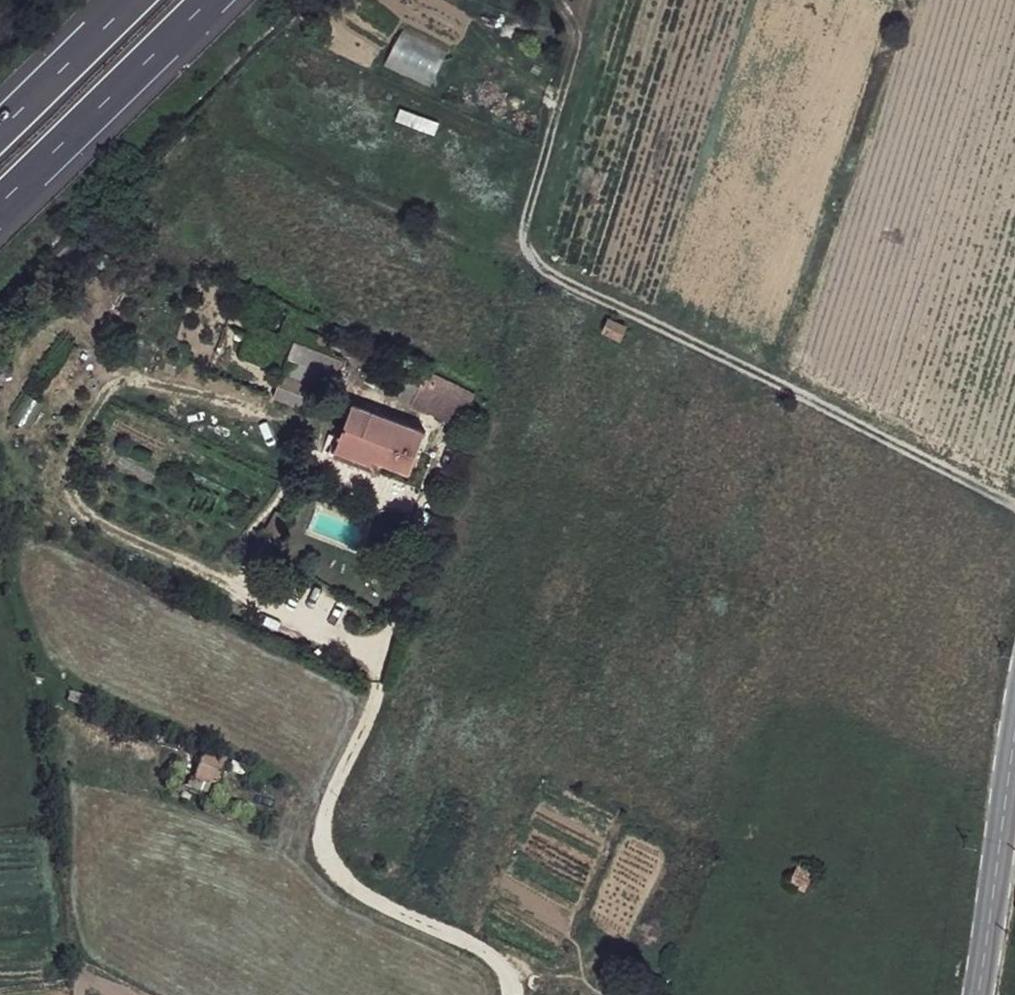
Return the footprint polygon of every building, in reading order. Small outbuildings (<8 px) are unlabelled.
[(388,57),(433,77),(445,48),(401,29),(388,57)] [(627,327),(612,320),(608,330),(622,338),(627,327)] [(347,360),(301,341),(291,366),(333,383),(338,384),(347,360)] [(333,383),(291,366),(279,394),(319,411),(333,383)] [(462,420),(473,385),(425,370),(414,405),(462,420)] [(430,427),(360,399),(346,442),(373,454),(377,449),(385,452),(415,464),(430,427)] [(373,454),(346,442),(341,453),(378,467),(385,452),(377,449),(373,454)] [(229,759),(206,750),(199,774),(222,782),(229,759)] [(814,869),(802,861),(794,879),(805,885),(814,869)] [(641,985),(627,980),(621,994),(637,994),(641,985)]
